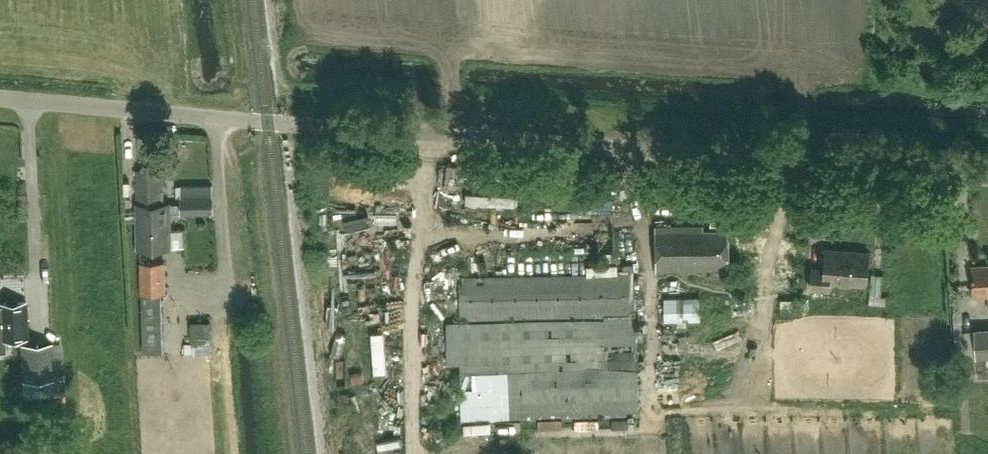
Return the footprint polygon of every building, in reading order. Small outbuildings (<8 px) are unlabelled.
[(476,15),(480,26),(498,20),(494,9),(476,15)] [(606,118),(610,129),(625,123),(622,113),(606,118)] [(462,177),(461,162),(447,163),(448,179),(462,177)] [(494,169),(496,188),(507,188),(505,168),(494,169)] [(180,203),(169,203),(169,202),(163,202),(163,170),(136,170),(138,217),(140,217),(140,248),(170,247),(170,214),(181,214),(214,214),(213,194),(180,195),(180,203)] [(521,205),(521,192),(468,191),(467,204),(521,205)] [(611,196),(588,196),(588,207),(611,207),(611,196)] [(503,231),(505,223),(485,220),(484,228),(503,231)] [(729,276),(729,268),(728,229),(704,230),(703,225),(655,225),(656,269),(707,268),(712,268),(712,273),(713,278),(716,281),(721,282),(725,281),(728,278),(729,276)] [(383,296),(380,236),(358,237),(361,297),(383,296)] [(586,268),(620,265),(618,247),(602,248),(603,257),(586,258),(586,268)] [(867,284),(869,252),(827,249),(826,253),(796,250),(793,286),(830,289),(830,281),(867,284)] [(162,308),(161,294),(166,294),(165,262),(139,262),(139,295),(141,294),(143,352),(163,351),(162,308)] [(971,266),(973,295),(987,295),(987,265),(971,266)] [(639,273),(466,275),(466,319),(640,317),(639,273)] [(700,320),(700,297),(665,297),(665,320),(700,320)] [(27,338),(26,302),(0,303),(0,339),(27,338)] [(641,420),(640,321),(453,323),(454,422),(641,420)] [(182,340),(211,338),(210,322),(191,323),(191,330),(182,330),(182,340)] [(976,355),(977,374),(987,373),(987,330),(975,330),(976,355)] [(23,373),(51,372),(49,345),(22,346),(23,373)] [(393,453),(407,453),(407,445),(393,445),(393,453)]
